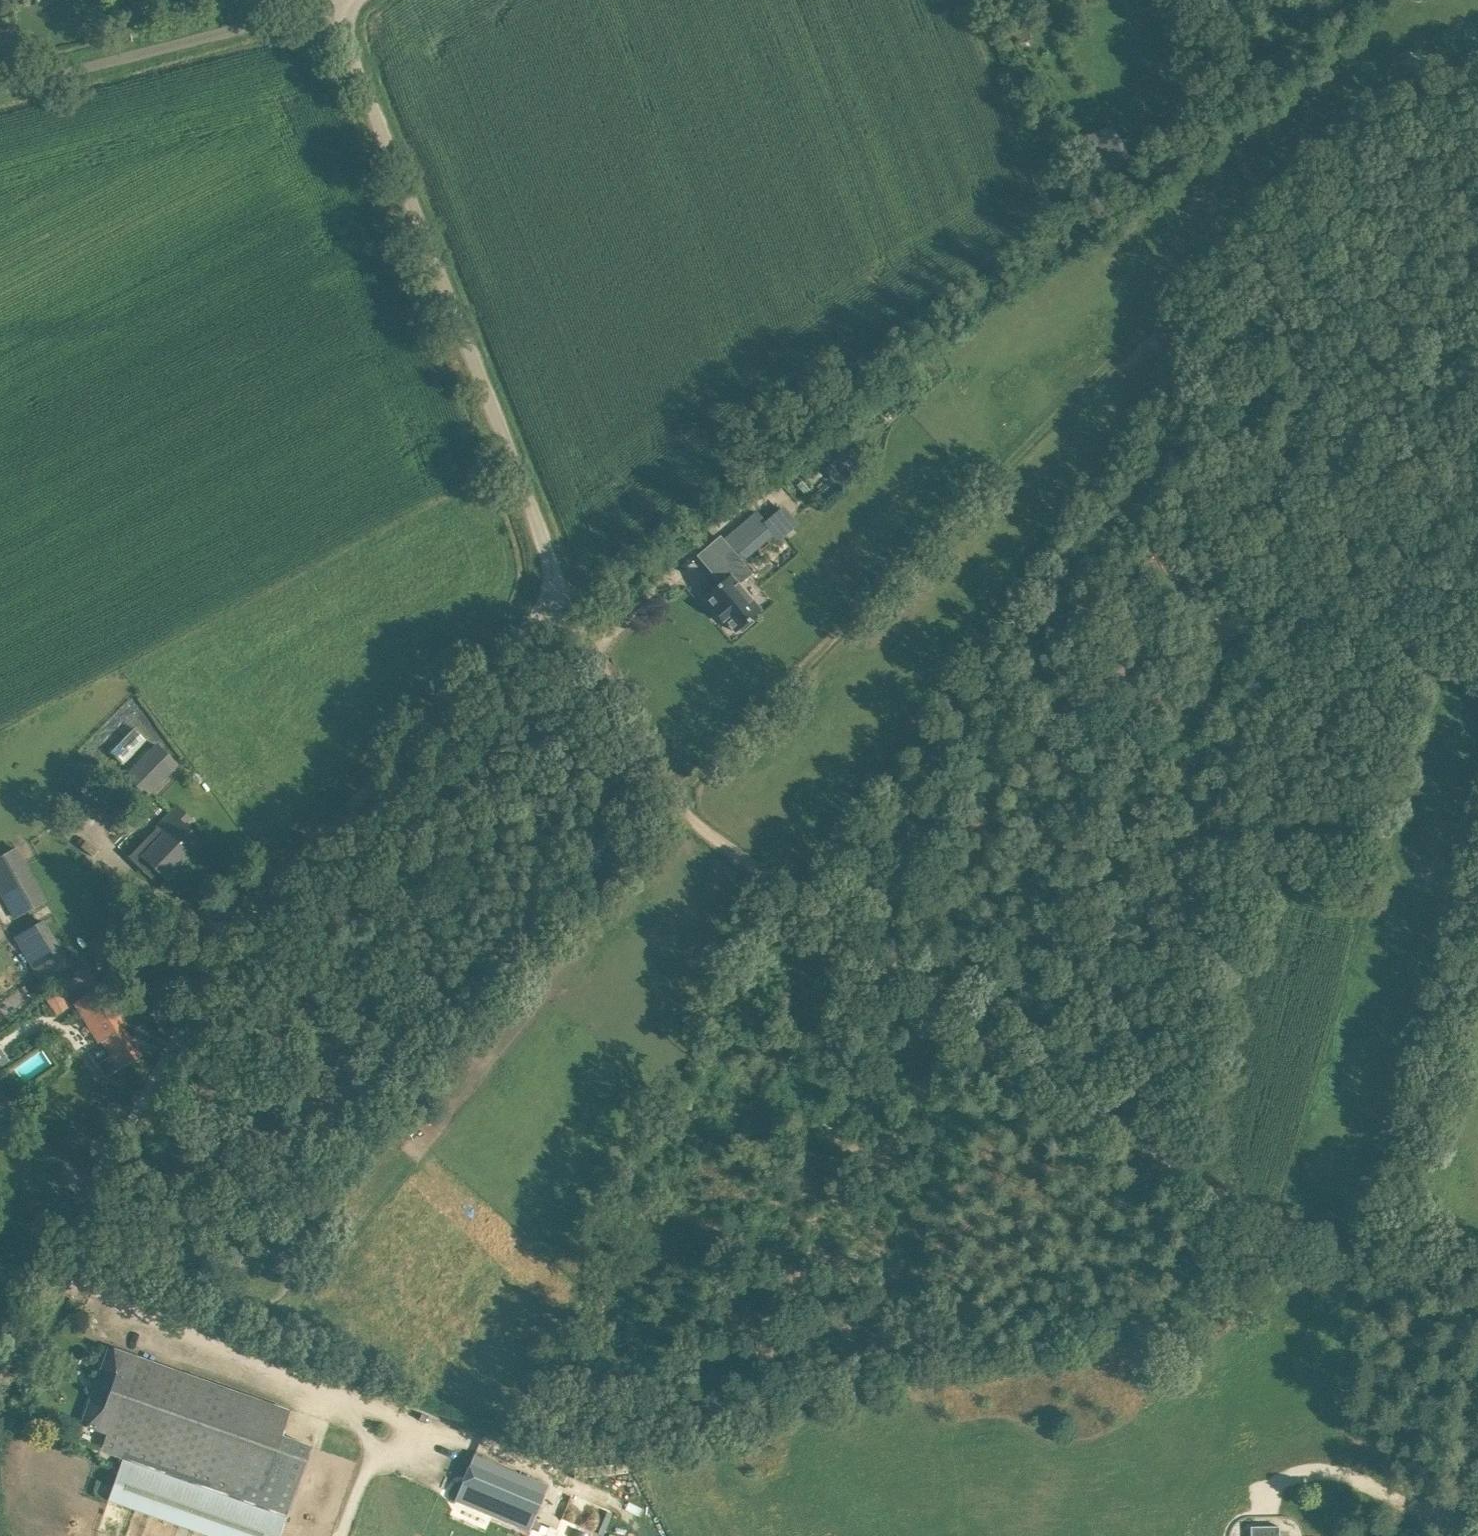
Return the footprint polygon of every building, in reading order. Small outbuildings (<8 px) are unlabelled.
[(1116,122),(1087,136),(1103,169),(1132,155),(1116,122)] [(823,470),(840,489),(854,477),(837,458),(823,470)] [(719,582),(703,596),(704,597),(714,610),(713,611),(721,621),(723,620),(730,628),(734,633),(739,629),(741,632),(751,624),(754,622),(751,619),(761,611),(762,609),(750,595),(740,583),(753,573),(743,561),(737,554),(766,530),(767,528),(773,535),(778,540),(790,529),(798,523),(795,520),(783,505),(777,510),(765,520),(758,511),(724,539),(720,535),(710,543),(719,553),(710,561),(705,565),(719,582)] [(110,750),(120,760),(143,739),(133,729),(110,750)] [(125,775),(145,795),(175,765),(155,745),(125,775)] [(190,818),(177,806),(177,805),(155,828),(163,836),(144,856),(166,877),(183,860),(182,858),(187,852),(189,854),(201,841),(184,824),(190,818)] [(15,915),(45,898),(16,847),(0,857),(0,890),(15,915)] [(15,939),(38,976),(64,959),(41,923),(15,939)] [(103,983),(73,1003),(98,1043),(101,1041),(110,1055),(97,1064),(106,1077),(119,1069),(141,1055),(123,1026),(128,1023),(103,983)] [(56,1014),(68,1007),(57,991),(46,998),(56,1014)] [(8,1059),(0,1049),(0,1066),(8,1059)] [(108,1347),(81,1424),(107,1433),(134,1356),(108,1347)] [(107,1433),(101,1450),(122,1457),(107,1499),(211,1535),(280,1535),(313,1444),(281,1433),(289,1411),(134,1356),(107,1433)] [(543,1495),(470,1464),(454,1500),(528,1531),(543,1495)] [(1280,1526),(1252,1527),(1252,1535),(1281,1535),(1280,1526)]
